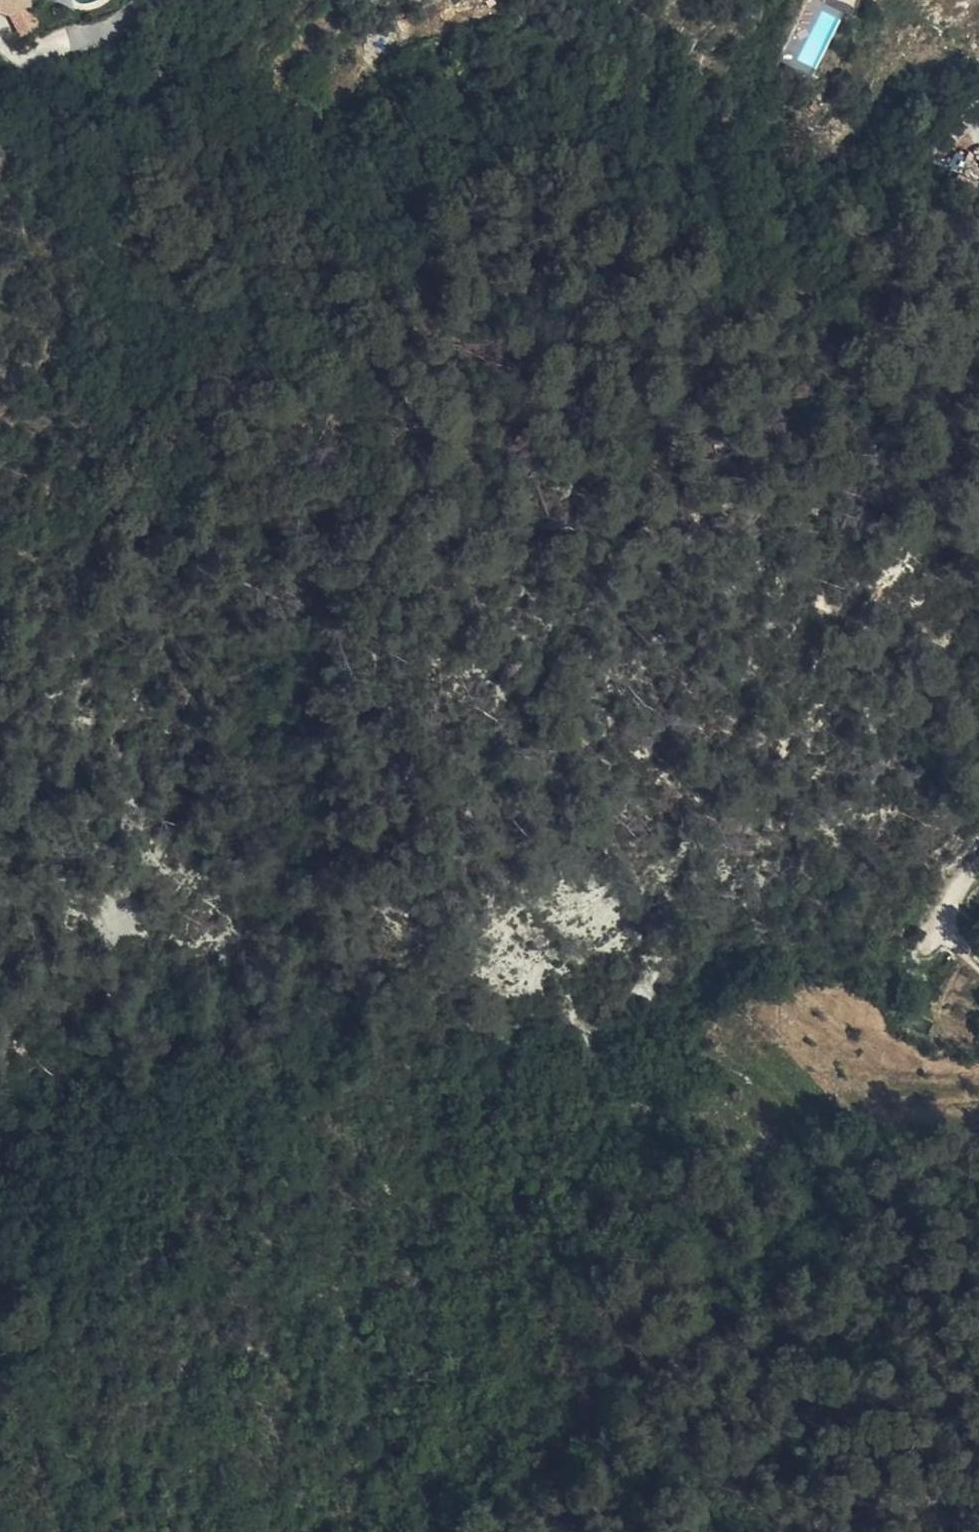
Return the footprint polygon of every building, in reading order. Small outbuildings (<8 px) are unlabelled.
[(10,16),(15,0),(0,0),(0,13),(10,16)] [(10,16),(25,9),(25,0),(15,0),(10,16)] [(818,108),(813,103),(807,108),(813,114),(818,108)]
